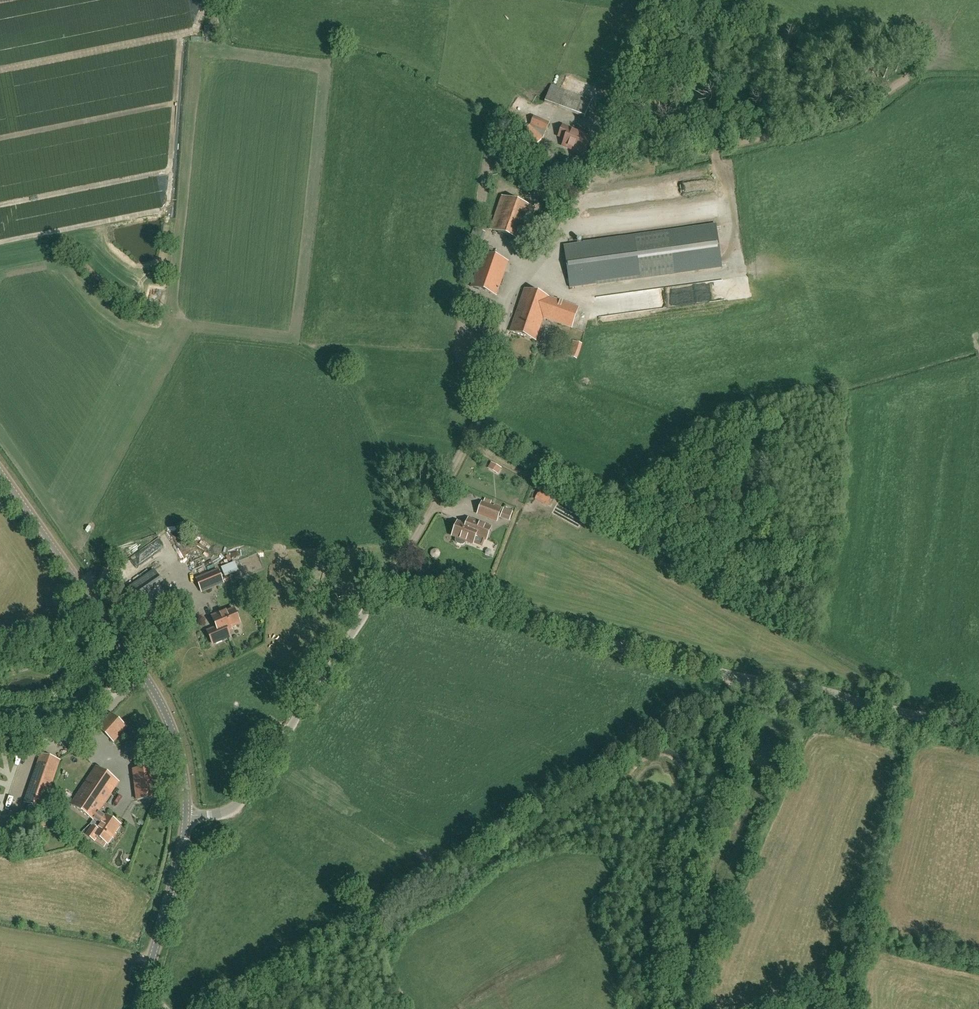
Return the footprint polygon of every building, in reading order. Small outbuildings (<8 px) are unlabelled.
[(558,109),(584,120),(592,100),(565,90),(558,109)] [(546,131),(549,123),(534,116),(530,124),(519,136),(533,149),(543,139),(546,131)] [(566,139),(563,146),(584,154),(590,139),(578,134),(579,132),(563,126),(559,137),(566,139)] [(534,208),(513,200),(502,196),(489,230),(522,242),(534,208)] [(479,250),(484,231),(473,228),(468,247),(479,250)] [(670,231),(635,236),(564,246),(570,288),(676,273),(670,231)] [(497,297),(508,262),(482,253),(470,287),(497,297)] [(525,289),(513,323),(510,331),(536,340),(544,318),(572,328),(578,308),(525,289)] [(567,355),(577,359),(584,344),(573,339),(567,355)] [(497,472),(500,468),(492,463),(490,467),(497,472)] [(540,491),(535,499),(548,506),(552,497),(540,491)] [(485,499),(483,503),(482,502),(478,514),(497,522),(501,510),(490,506),(491,501),(485,499)] [(504,509),(500,518),(509,522),(512,512),(504,509)] [(468,519),(465,525),(458,522),(452,536),(456,538),(455,540),(455,542),(457,544),(460,545),(463,545),(465,543),(466,541),(472,544),(476,536),(486,540),(491,527),(468,519)] [(236,561),(222,566),(226,576),(240,571),(236,561)] [(153,570),(124,590),(149,628),(179,608),(153,570)] [(208,574),(213,587),(224,583),(218,570),(208,574)] [(212,616),(216,626),(217,627),(207,631),(213,644),(230,637),(227,630),(241,624),(235,609),(226,613),(226,611),(212,616)] [(113,741),(126,727),(112,714),(99,728),(113,741)] [(42,755),(25,802),(43,809),(60,761),(42,755)] [(134,768),(136,800),(162,799),(159,766),(134,768)] [(72,805),(94,820),(94,819),(101,824),(97,830),(93,827),(88,833),(89,837),(92,839),(96,838),(97,837),(107,844),(120,825),(106,816),(105,818),(98,813),(118,783),(97,768),(72,805)]
